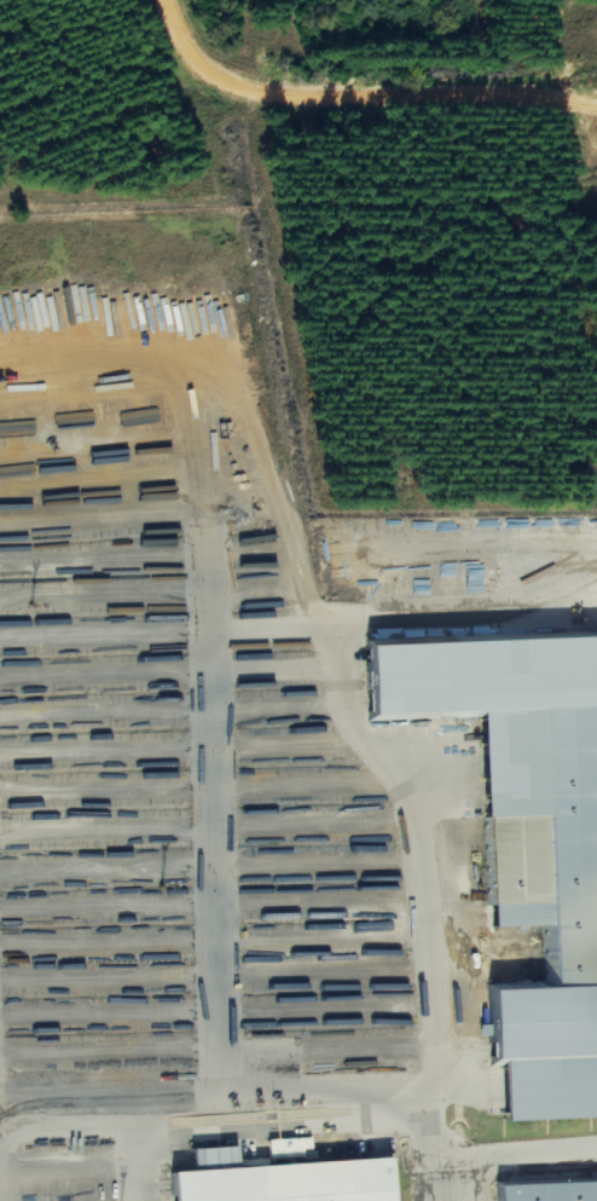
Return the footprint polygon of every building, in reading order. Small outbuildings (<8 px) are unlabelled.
[(596,1118),(596,634),(376,643),(378,714),(401,713),(402,721),(413,720),(413,717),(489,714),(497,927),(545,926),(547,986),(492,988),(495,1057),(509,1064),(511,1121),(596,1118)] [(397,1157),(307,1162),(306,1151),(314,1150),(313,1137),(270,1140),(272,1164),(242,1165),(241,1146),(196,1149),(197,1171),(178,1172),(180,1200),(400,1200),(397,1157)]
